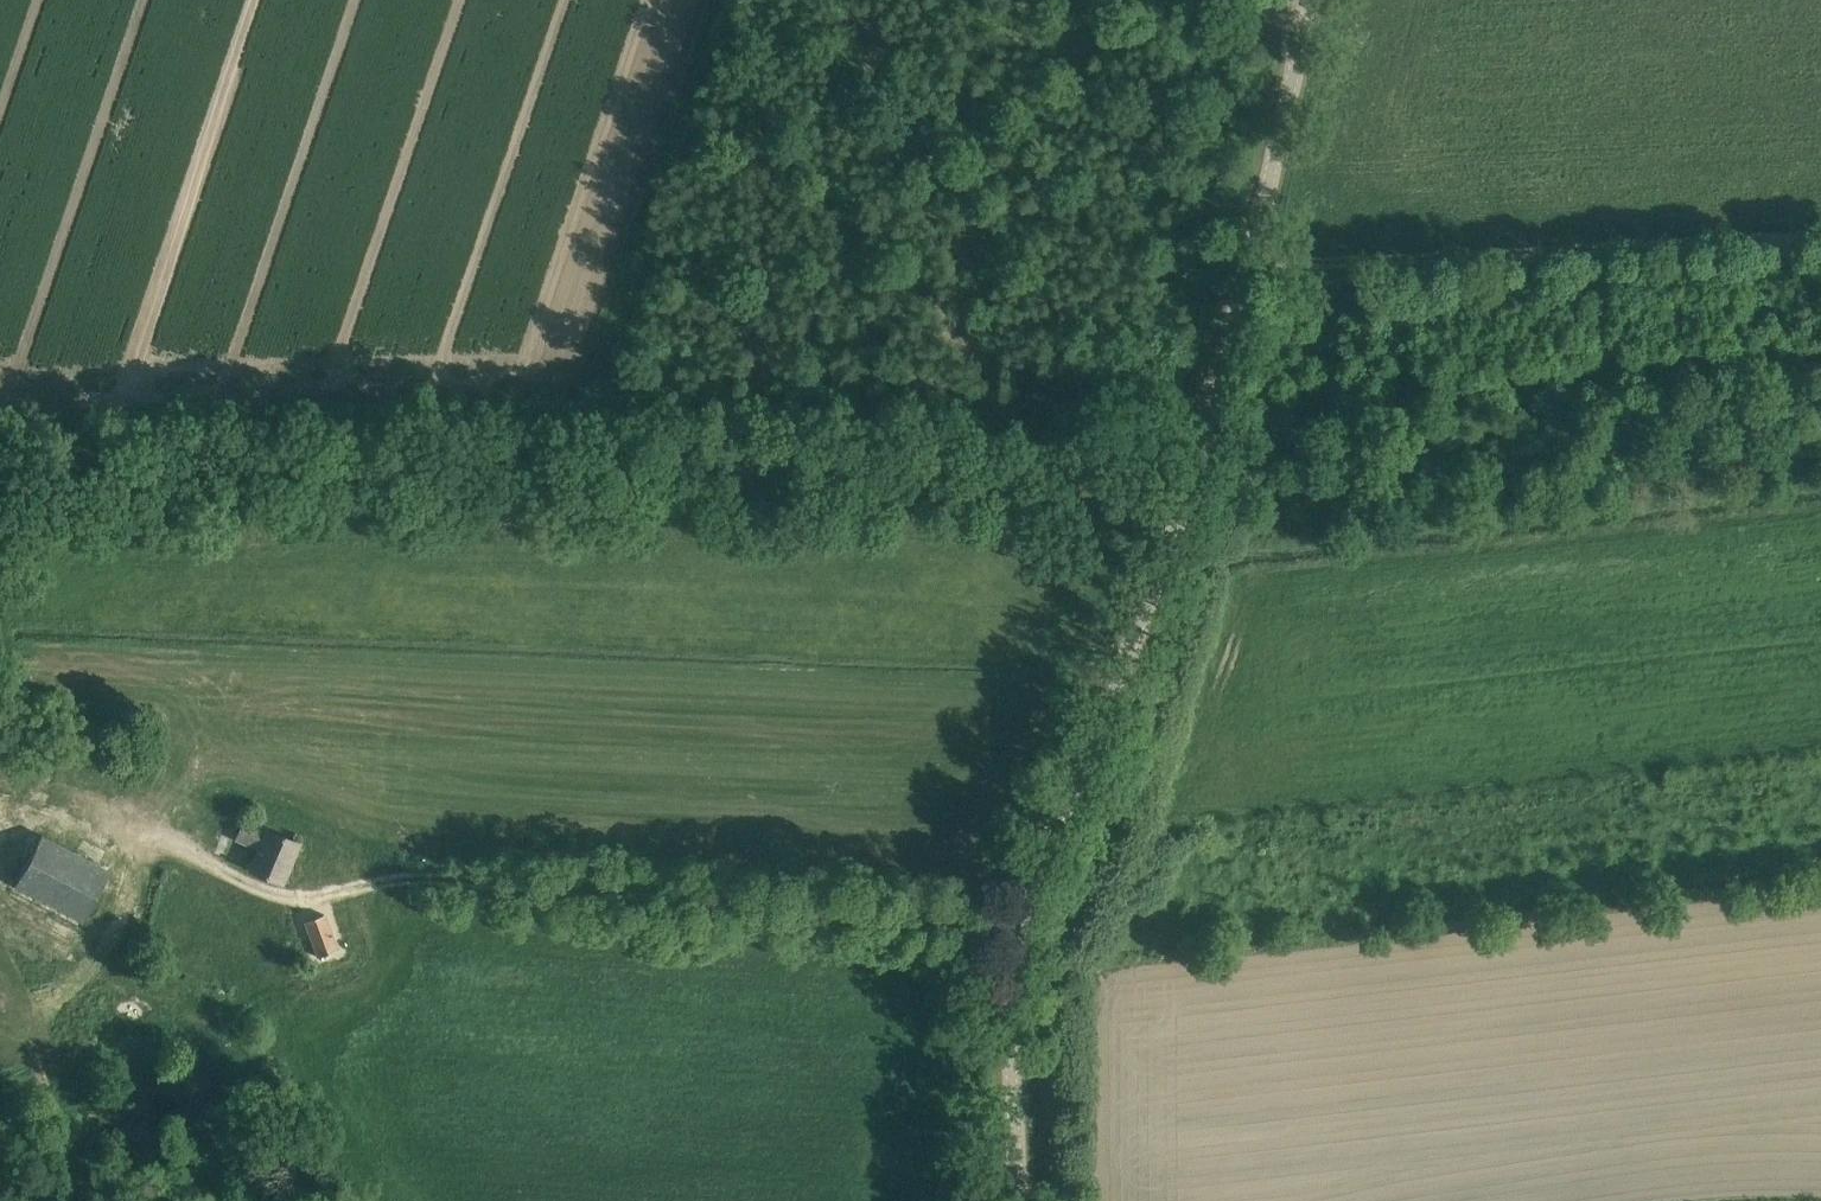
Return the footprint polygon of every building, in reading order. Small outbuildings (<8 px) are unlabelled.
[(273,811),(246,800),(239,816),(225,810),(216,833),(235,841),(220,876),(251,889),(262,862),(269,865),(273,857),(280,859),(293,828),(270,818),(273,811)] [(0,814),(0,846),(11,842),(0,814)] [(42,833),(14,886),(84,922),(111,869),(42,833)] [(324,913),(305,920),(319,956),(338,949),(324,913)]
